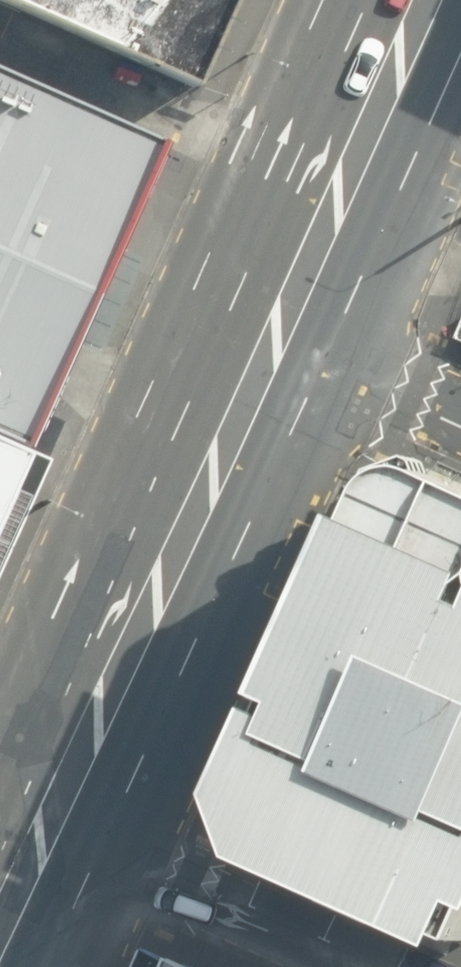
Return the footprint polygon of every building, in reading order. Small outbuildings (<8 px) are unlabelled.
[(191,97),(233,0),(0,0),(0,13),(191,97)] [(21,454),(159,153),(0,81),(0,445),(21,454)] [(21,454),(0,445),(0,501),(21,454)] [(424,479),(367,491),(230,809),(251,872),(453,961),(460,957),(460,496),(424,479)] [(141,946),(131,966),(189,966),(141,946)]
